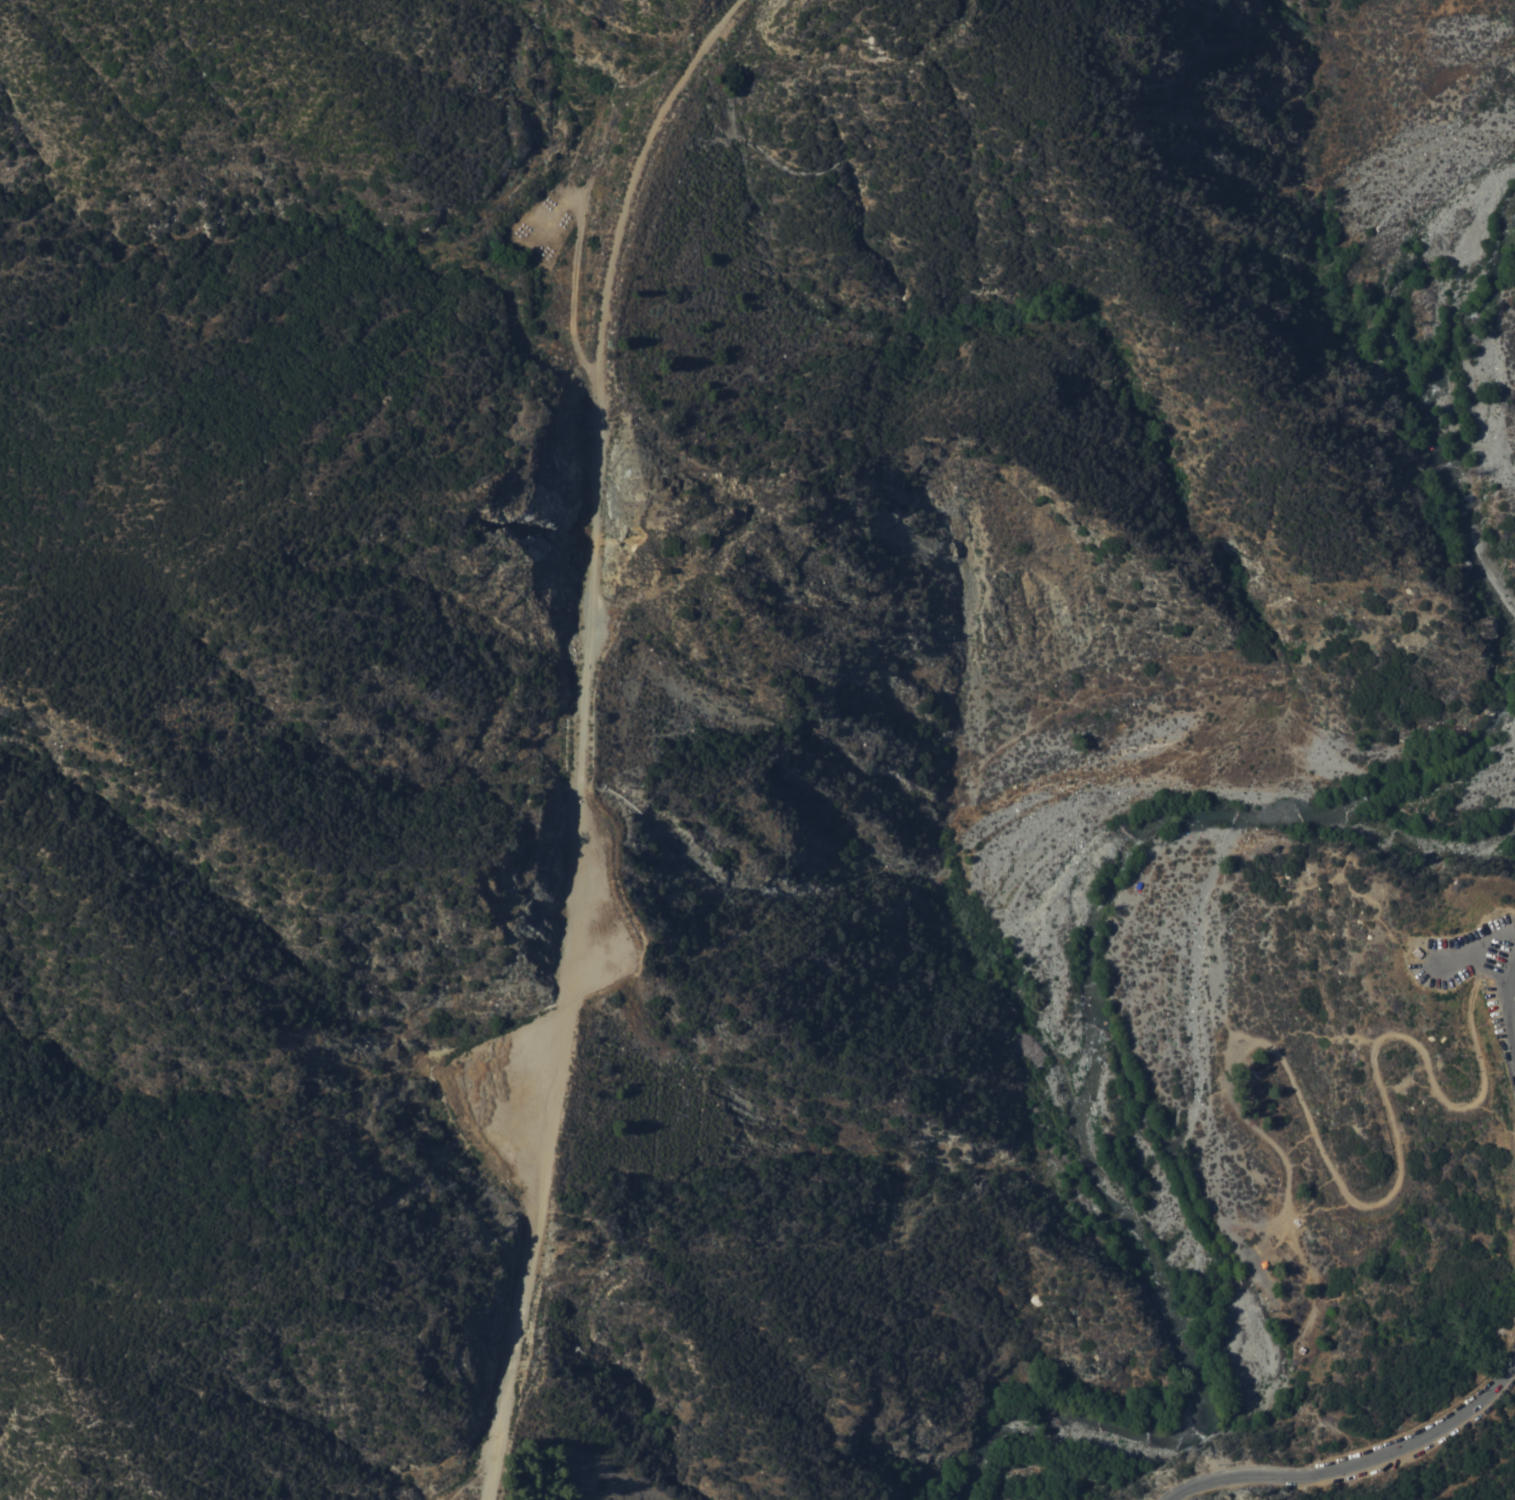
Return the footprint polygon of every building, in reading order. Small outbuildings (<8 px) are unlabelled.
[(1416,947),(1409,955),(1417,961),(1424,954),(1416,947)]
